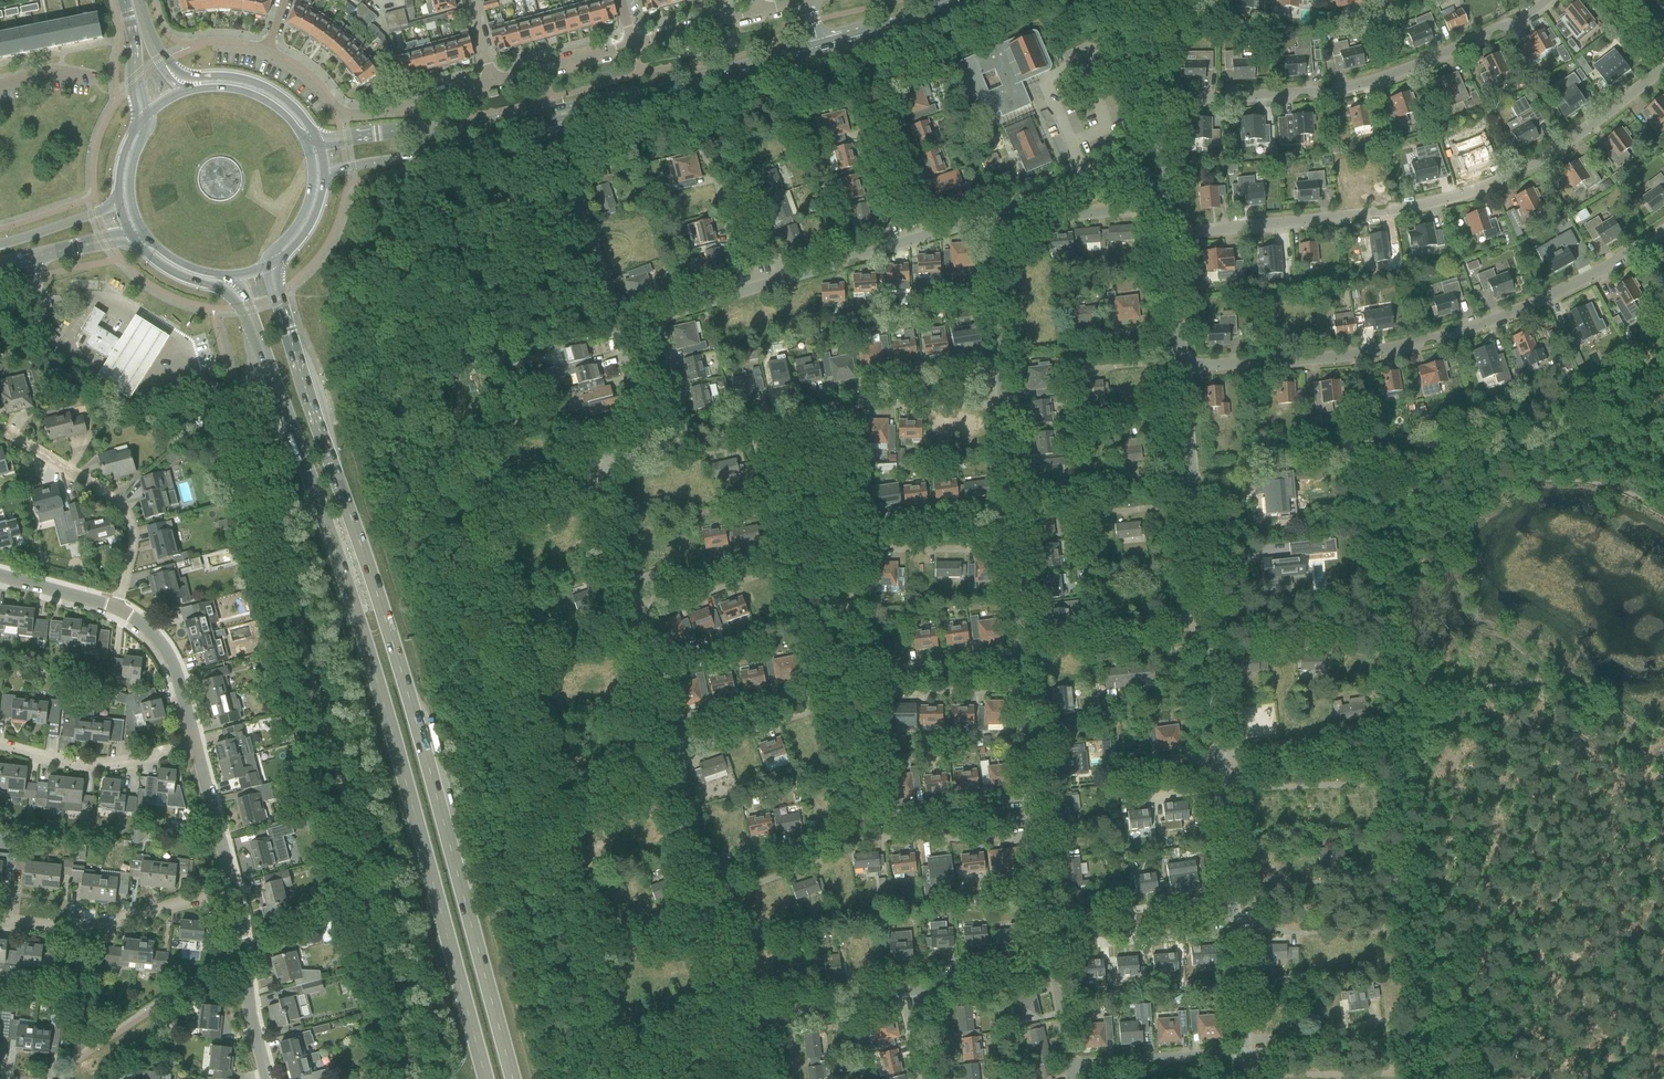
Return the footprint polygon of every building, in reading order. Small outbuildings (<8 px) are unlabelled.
[(194,12),(193,0),(176,0),(178,5),(179,5),(182,15),(183,16),(184,14),(185,14),(185,15),(192,14),(191,13),(192,12),(194,14),(194,12)] [(194,12),(195,12),(195,14),(202,13),(201,11),(206,10),(206,0),(193,0),(194,12)] [(219,10),(219,0),(206,0),(206,10),(207,10),(207,12),(214,12),(214,10),(219,10)] [(231,10),(232,0),(219,0),(219,10),(220,10),(220,12),(226,12),(226,10),(231,10)] [(243,11),(245,0),(232,0),(231,10),(232,10),(232,12),(238,13),(238,11),(243,11)] [(255,14),(258,0),(245,0),(243,11),(244,12),(244,13),(250,14),(251,13),(255,14)] [(255,14),(256,14),(256,16),(262,17),(263,15),(267,17),(271,3),(272,3),(273,0),(258,0),(255,14)] [(299,29),(312,3),(304,0),(296,0),(292,11),(293,11),(288,24),(293,26),(292,28),(298,31),(299,29)] [(406,9),(414,7),(412,0),(404,0),(406,9)] [(426,4),(429,16),(455,9),(453,0),(441,0),(426,4)] [(585,2),(592,26),(593,27),(599,26),(599,24),(603,23),(603,25),(604,25),(597,0),(594,0),(585,2)] [(604,25),(605,24),(606,26),(612,24),(611,22),(613,22),(612,17),(616,16),(612,0),(597,0),(604,25)] [(654,0),(640,0),(642,9),(646,8),(647,13),(650,12),(650,14),(656,12),(656,11),(657,10),(654,0)] [(657,10),(657,8),(661,7),(662,9),(668,7),(667,6),(668,5),(667,0),(654,0),(657,10)] [(1235,8),(1258,10),(1259,0),(1235,0),(1235,8)] [(1263,27),(1270,27),(1271,27),(1272,15),(1280,15),(1287,16),(1287,7),(1297,8),(1298,0),(1265,0),(1263,27)] [(1337,8),(1350,6),(1351,14),(1365,11),(1363,0),(1336,0),(1337,8)] [(483,4),(484,11),(498,7),(497,1),(483,4)] [(350,17),(352,14),(356,10),(348,2),(344,7),(343,8),(344,9),(343,11),(350,17)] [(585,2),(574,6),(580,29),(581,29),(581,31),(587,29),(587,27),(592,26),(585,2)] [(1560,20),(1576,40),(1585,33),(1583,31),(1586,28),(1587,29),(1589,27),(1588,27),(1594,22),(1589,15),(1590,14),(1585,8),(1584,8),(1578,2),(1566,12),(1568,14),(1560,20)] [(352,14),(357,19),(366,8),(361,4),(357,8),(356,10),(352,14)] [(574,6),(562,9),(568,32),(569,32),(569,34),(575,32),(575,31),(580,29),(574,6)] [(414,7),(406,9),(408,17),(416,15),(414,7)] [(310,8),(299,29),(303,32),(302,33),(308,37),(309,35),(322,15),(320,13),(317,12),(315,10),(312,9),(310,8)] [(357,19),(362,23),(371,12),(366,8),(357,19)] [(1391,8),(1378,13),(1380,20),(1394,15),(1391,8)] [(562,9),(550,12),(556,36),(557,35),(558,37),(564,35),(563,34),(568,32),(562,9)] [(1442,17),(1444,21),(1448,31),(1466,22),(1460,9),(1442,17)] [(397,11),(401,26),(408,24),(404,10),(397,11)] [(463,17),(461,10),(447,14),(449,20),(463,17)] [(391,13),(395,28),(400,27),(401,26),(397,11),(391,13)] [(362,23),(367,28),(370,24),(376,17),(371,12),(362,23)] [(550,12),(538,15),(544,39),(549,38),(549,39),(555,37),(555,36),(556,36),(550,12)] [(384,15),(388,30),(395,28),(391,13),(384,15)] [(447,14),(440,16),(442,22),(449,20),(447,14)] [(1432,40),(1429,33),(1436,30),(1429,14),(1415,21),(1417,27),(1406,31),(1409,39),(1406,40),(1409,47),(1412,46),(1413,48),(1432,40)] [(97,15),(65,21),(70,44),(102,38),(97,15)] [(319,42),(333,22),(330,20),(326,17),(322,15),(309,35),(314,38),(313,40),(318,43),(319,42)] [(538,15),(526,18),(532,42),(537,41),(537,42),(544,40),(543,39),(544,39),(538,15)] [(1279,28),(1280,15),(1272,15),(1271,27),(1279,28)] [(440,16),(433,18),(434,22),(435,24),(442,22),(440,16)] [(526,18),(514,21),(521,45),(525,44),(525,45),(532,44),(531,42),(532,42),(526,18)] [(65,21),(33,28),(38,51),(70,44),(65,21)] [(503,24),(502,21),(488,25),(494,48),(499,47),(500,52),(502,52),(502,53),(509,52),(508,50),(509,50),(503,24)] [(502,21),(503,24),(509,50),(510,50),(510,48),(513,47),(514,49),(520,47),(520,45),(521,45),(514,21),(503,24),(502,21)] [(329,49),(345,31),(342,29),(333,22),(319,42),(324,45),(322,47),(328,51),(329,49)] [(33,28),(2,34),(6,57),(38,51),(33,28)] [(1521,46),(1513,51),(1519,60),(1527,56),(1528,59),(1538,53),(1539,55),(1553,46),(1551,42),(1557,39),(1554,33),(1548,37),(1543,29),(1529,37),(1530,40),(1521,46)] [(380,40),(381,43),(386,43),(384,37),(377,30),(374,34),(380,40)] [(338,57),(338,58),(355,40),(352,37),(348,34),(345,31),(329,49),(333,53),(332,54),(337,59),(338,57)] [(461,36),(454,38),(460,63),(462,63),(462,64),(469,63),(468,61),(470,61),(469,56),(473,54),(467,31),(460,33),(461,36)] [(957,65),(956,66),(956,67),(956,68),(957,69),(957,70),(979,121),(980,121),(999,112),(1002,117),(1031,105),(1021,83),(1036,76),(1047,72),(1048,71),(1049,71),(1049,70),(1050,70),(1050,69),(1051,68),(1051,67),(1051,66),(1051,65),(1051,64),(1051,63),(1044,48),(1042,43),(1038,35),(1038,34),(1037,33),(1037,32),(1036,32),(1035,32),(1035,31),(1034,31),(1033,31),(1032,31),(1031,31),(1030,32),(964,60),(960,62),(959,62),(958,63),(957,64),(957,65)] [(1336,33),(1328,35),(1329,42),(1338,40),(1336,33)] [(454,38),(442,41),(448,64),(449,64),(450,66),(456,64),(456,62),(460,61),(460,63),(454,38)] [(429,39),(417,42),(419,47),(425,71),(426,70),(426,72),(432,70),(432,69),(437,67),(430,44),(429,39)] [(1571,39),(1567,43),(1576,53),(1580,50),(1571,39)] [(355,41),(338,58),(342,62),(341,63),(345,67),(346,66),(347,66),(365,51),(355,40),(355,41)] [(442,41),(430,44),(437,67),(438,69),(444,67),(444,66),(448,64),(442,41)] [(1346,69),(1364,65),(1363,63),(1366,62),(1365,55),(1361,55),(1360,48),(1348,50),(1346,42),(1330,45),(1334,62),(1342,60),(1342,62),(1344,70),(1346,69)] [(1283,66),(1280,67),(1281,75),(1284,74),(1284,77),(1304,75),(1303,65),(1311,65),(1310,48),(1310,43),(1297,44),(1297,49),(1294,49),(1295,58),(1283,59),(1283,66)] [(419,47),(407,50),(413,74),(414,73),(414,75),(421,74),(420,72),(425,71),(419,47)] [(413,74),(407,50),(394,53),(401,77),(402,77),(403,78),(409,77),(408,75),(413,74)] [(349,72),(352,76),(373,60),(365,51),(347,66),(350,71),(349,72)] [(1233,79),(1236,79),(1253,78),(1253,76),(1257,76),(1256,68),(1253,68),(1253,61),(1241,61),(1240,52),(1225,53),(1225,70),(1233,69),(1233,79)] [(1202,80),(1204,80),(1204,72),(1204,70),(1212,70),(1212,53),(1196,53),(1196,62),(1184,62),(1184,70),(1180,70),(1181,78),(1184,78),(1184,80),(1202,80)] [(1482,61),(1483,63),(1487,72),(1480,75),(1488,91),(1502,84),(1498,76),(1507,72),(1503,63),(1506,61),(1502,54),(1499,55),(1498,53),(1482,61)] [(1610,87),(1631,70),(1618,54),(1605,65),(1601,60),(1593,66),(1609,87),(1610,87)] [(373,60),(352,76),(353,77),(354,76),(355,76),(354,78),(356,78),(355,80),(359,85),(360,84),(361,85),(359,86),(361,86),(370,80),(371,82),(376,78),(375,77),(378,75),(379,76),(384,73),(380,67),(386,63),(381,55),(373,61),(373,60)] [(1569,56),(1562,60),(1565,64),(1571,60),(1569,56)] [(1582,57),(1577,61),(1584,72),(1590,68),(1582,57)] [(1342,60),(1334,62),(1336,71),(1344,70),(1342,60)] [(1312,74),(1311,65),(1303,65),(1304,75),(1312,74)] [(1574,73),(1554,87),(1561,96),(1566,104),(1559,109),(1562,114),(1565,119),(1588,104),(1587,103),(1582,95),(1576,86),(1581,83),(1574,73)] [(1449,76),(1442,79),(1433,83),(1434,85),(1431,86),(1434,94),(1437,92),(1441,101),(1450,97),(1454,105),(1468,99),(1461,84),(1454,87),(1450,78),(1449,76)] [(920,88),(900,95),(907,116),(912,114),(917,112),(919,119),(936,112),(934,106),(928,108),(920,88)] [(493,91),(489,92),(491,98),(498,96),(496,90),(493,91)] [(1469,94),(1475,108),(1481,106),(1475,92),(1469,94)] [(1391,99),(1392,101),(1395,110),(1387,113),(1393,129),(1408,123),(1405,115),(1414,112),(1411,102),(1414,101),(1412,94),(1408,95),(1408,93),(1391,99)] [(1650,122),(1661,136),(1663,133),(1663,99),(1663,97),(1655,103),(1648,108),(1650,110),(1656,118),(1650,122)] [(1538,137),(1534,131),(1533,129),(1539,125),(1539,124),(1543,122),(1535,108),(1531,111),(1523,98),(1510,106),(1522,126),(1511,132),(1515,139),(1508,143),(1512,150),(1519,146),(1520,148),(1538,137)] [(1349,109),(1351,120),(1353,129),(1370,125),(1366,106),(1349,109)] [(838,135),(843,134),(848,133),(843,112),(822,117),(827,138),(820,139),(822,146),(840,142),(838,135)] [(1285,118),(1277,119),(1280,146),(1288,146),(1303,144),(1302,135),(1312,135),(1312,125),(1315,124),(1314,116),(1311,117),(1311,114),(1301,115),(1298,115),(1293,116),(1285,116),(1285,118)] [(1264,126),(1264,117),(1240,118),(1241,140),(1256,140),(1256,144),(1270,144),(1269,126),(1264,126)] [(1041,146),(1030,119),(1004,129),(1014,152),(1016,151),(1026,173),(1051,162),(1043,144),(1041,146)] [(1210,119),(1203,119),(1192,119),(1192,121),(1189,121),(1189,129),(1192,129),(1192,139),(1202,139),(1202,148),(1218,148),(1218,131),(1210,131),(1210,121),(1210,119)] [(911,127),(918,147),(939,140),(936,132),(932,133),(928,121),(911,127)] [(1614,135),(1608,140),(1609,141),(1615,149),(1608,154),(1618,167),(1631,158),(1626,151),(1634,145),(1628,137),(1631,135),(1626,129),(1623,131),(1622,129),(1614,135)] [(1478,135),(1452,143),(1461,170),(1487,162),(1486,159),(1494,156),(1490,142),(1481,145),(1478,135)] [(1334,138),(1329,139),(1331,153),(1332,154),(1333,154),(1339,153),(1343,153),(1343,152),(1343,151),(1342,147),(1339,147),(1338,147),(1338,146),(1334,138)] [(1656,144),(1660,150),(1663,147),(1663,145),(1660,140),(1656,144)] [(837,161),(833,163),(835,171),(856,166),(851,145),(834,149),(837,161)] [(1427,160),(1410,164),(1413,174),(1416,174),(1418,184),(1438,180),(1435,167),(1443,166),(1443,168),(1444,167),(1436,145),(1422,148),(1422,149),(1424,148),(1427,160)] [(921,156),(928,177),(945,171),(941,159),(945,158),(942,149),(921,156)] [(1214,152),(1214,160),(1224,160),(1224,152),(1214,152)] [(984,168),(999,162),(996,155),(981,161),(984,168)] [(690,180),(695,179),(700,177),(695,156),(674,162),(679,183),(673,184),(674,191),(692,187),(690,180)] [(1330,157),(1323,158),(1324,165),(1331,164),(1330,157)] [(1585,171),(1579,163),(1578,161),(1563,171),(1565,173),(1562,175),(1566,181),(1569,179),(1574,188),(1583,182),(1588,190),(1601,181),(1591,167),(1585,171)] [(1237,165),(1227,166),(1228,176),(1233,175),(1233,171),(1237,171),(1237,165)] [(605,211),(607,215),(615,212),(614,208),(615,207),(607,184),(615,181),(613,174),(609,176),(605,166),(592,170),(599,187),(594,189),(603,212),(605,211)] [(762,175),(770,198),(783,193),(775,170),(773,170),(772,166),(763,169),(765,174),(762,175)] [(1618,172),(1613,176),(1618,183),(1620,182),(1623,179),(1618,172)] [(932,181),(929,182),(933,193),(939,208),(965,199),(956,173),(932,181)] [(1318,200),(1317,192),(1317,190),(1324,189),(1323,173),(1307,174),(1308,183),(1296,184),(1297,192),(1293,192),(1294,200),(1297,200),(1298,202),(1318,200)] [(1661,174),(1648,184),(1653,191),(1643,198),(1648,204),(1645,206),(1650,213),(1653,211),(1654,213),(1663,205),(1663,179),(1661,174)] [(844,188),(847,200),(864,196),(859,175),(837,180),(840,189),(844,188)] [(1232,185),(1233,196),(1238,196),(1238,197),(1244,197),(1245,204),(1253,203),(1253,206),(1263,205),(1263,202),(1263,197),(1266,197),(1266,194),(1265,185),(1254,185),(1254,183),(1253,177),(1237,178),(1237,182),(1237,185),(1232,185)] [(666,186),(656,189),(658,196),(668,194),(666,186)] [(1225,196),(1224,187),(1208,189),(1208,191),(1199,192),(1201,210),(1219,208),(1218,196),(1225,196)] [(1514,211),(1506,215),(1516,238),(1522,235),(1518,228),(1521,226),(1535,220),(1531,212),(1540,207),(1536,198),(1539,197),(1535,190),(1532,191),(1531,189),(1522,194),(1515,197),(1516,199),(1521,208),(1514,211)] [(781,220),(783,224),(792,221),(790,217),(792,216),(783,193),(770,198),(779,221),(781,220)] [(853,207),(856,220),(859,230),(873,227),(867,203),(864,204),(863,199),(854,201),(855,206),(853,207)] [(809,200),(808,209),(818,210),(819,201),(809,200)] [(1586,209),(1577,215),(1581,222),(1590,216),(1586,209)] [(1483,210),(1476,213),(1466,216),(1467,218),(1464,219),(1466,227),(1470,226),(1473,235),(1482,232),(1485,240),(1500,235),(1494,219),(1487,222),(1483,210)] [(1600,236),(1601,238),(1606,245),(1607,244),(1623,234),(1621,232),(1624,230),(1620,224),(1617,225),(1613,219),(1603,225),(1598,218),(1585,226),(1594,240),(1600,236)] [(689,225),(687,226),(691,241),(697,239),(699,245),(716,241),(711,220),(689,225)] [(792,221),(783,224),(785,229),(782,230),(790,253),(803,248),(795,225),(793,226),(792,221)] [(1417,245),(1418,249),(1436,245),(1436,247),(1444,246),(1441,230),(1434,232),(1432,224),(1414,228),(1414,232),(1408,233),(1411,246),(1417,245)] [(1103,230),(1104,240),(1108,240),(1109,241),(1134,239),(1134,247),(1141,247),(1140,234),(1133,234),(1132,226),(1108,228),(1108,230),(1103,230)] [(1099,241),(1104,240),(1103,230),(1099,231),(1099,228),(1074,230),(1075,244),(1100,242),(1099,241)] [(1546,245),(1543,246),(1550,258),(1548,259),(1547,258),(1547,259),(1554,273),(1576,261),(1569,249),(1578,244),(1571,230),(1545,244),(1546,245)] [(1372,263),(1389,261),(1385,233),(1368,235),(1372,263)] [(1050,235),(1051,257),(1060,256),(1060,252),(1073,251),(1071,234),(1050,235)] [(1511,237),(1505,239),(1507,245),(1514,243),(1511,237)] [(1299,244),(1300,255),(1300,264),(1317,263),(1316,243),(1299,244)] [(705,251),(711,275),(725,272),(719,248),(716,248),(715,244),(706,246),(707,251),(705,251)] [(951,256),(944,256),(945,274),(953,274),(952,267),(973,265),(972,244),(950,245),(951,256)] [(1280,247),(1257,249),(1258,260),(1263,259),(1264,275),(1274,274),(1274,280),(1283,279),(1280,247)] [(1206,254),(1202,254),(1203,262),(1206,262),(1207,272),(1208,272),(1217,271),(1218,277),(1218,280),(1233,279),(1236,279),(1237,278),(1237,285),(1243,285),(1241,261),(1232,262),(1224,263),(1224,253),(1223,250),(1216,251),(1206,252),(1206,254)] [(913,266),(912,266),(913,278),(914,278),(919,278),(928,277),(927,273),(940,272),(939,254),(917,256),(918,266),(913,266)] [(663,260),(657,262),(659,268),(665,266),(663,260)] [(1466,265),(1469,272),(1479,268),(1477,261),(1466,265)] [(1460,262),(1451,265),(1453,273),(1462,270),(1460,262)] [(886,266),(887,288),(896,287),(896,283),(909,282),(907,264),(886,266)] [(634,278),(630,279),(625,281),(632,302),(653,294),(646,274),(652,272),(649,265),(632,272),(634,278)] [(1496,297),(1513,291),(1512,289),(1515,288),(1512,280),(1509,281),(1506,274),(1495,278),(1492,270),(1477,276),(1483,291),(1490,289),(1494,298),(1496,297)] [(854,297),(863,297),(863,292),(876,292),(875,274),(853,276),(854,297)] [(1616,289),(1617,291),(1622,300),(1616,304),(1627,323),(1641,315),(1633,302),(1642,297),(1637,289),(1640,287),(1635,280),(1633,282),(1631,280),(1616,289)] [(1457,311),(1455,304),(1454,301),(1462,299),(1457,283),(1442,288),(1444,296),(1433,300),(1435,307),(1432,308),(1434,316),(1437,315),(1438,317),(1457,311)] [(823,307),(832,307),(831,303),(844,302),(843,284),(821,285),(823,307)] [(953,290),(950,298),(958,301),(961,293),(953,290)] [(1116,311),(1117,316),(1117,321),(1139,319),(1136,297),(1115,299),(1114,293),(1107,294),(1109,312),(1116,311)] [(1601,321),(1592,304),(1569,315),(1583,342),(1606,330),(1601,320),(1601,321)] [(1071,310),(1071,313),(1073,324),(1097,321),(1097,318),(1101,317),(1100,307),(1096,308),(1096,307),(1071,310)] [(86,345),(108,360),(111,361),(110,362),(112,362),(112,361),(123,343),(124,342),(123,342),(98,326),(105,316),(106,315),(105,314),(104,315),(103,314),(100,312),(96,309),(95,308),(94,309),(95,310),(82,330),(81,329),(81,330),(82,331),(86,333),(90,336),(91,337),(86,345)] [(1393,328),(1390,310),(1363,314),(1365,327),(1373,326),(1373,331),(1393,328)] [(1228,344),(1228,336),(1228,334),(1236,334),(1234,311),(1222,312),(1222,318),(1219,318),(1220,327),(1207,327),(1208,335),(1205,335),(1205,343),(1208,343),(1208,345),(1228,344)] [(742,313),(724,312),(723,326),(741,327),(742,313)] [(928,313),(917,314),(918,320),(921,320),(922,323),(929,322),(928,313)] [(1334,320),(1333,320),(1334,324),(1335,335),(1355,332),(1353,319),(1353,318),(1352,313),(1333,315),(1334,320)] [(1613,319),(1618,328),(1623,326),(1618,317),(1613,319)] [(174,340),(139,318),(104,374),(97,384),(133,406),(139,396),(174,340)] [(884,320),(874,322),(875,326),(877,325),(877,329),(885,329),(885,330),(887,330),(886,322),(884,322),(884,320)] [(687,347),(689,353),(706,349),(705,342),(699,344),(694,323),(672,328),(677,349),(687,347)] [(970,331),(951,333),(953,350),(954,352),(963,350),(979,348),(982,348),(980,337),(978,337),(977,333),(980,333),(978,324),(969,326),(970,331)] [(1516,347),(1519,355),(1524,353),(1524,355),(1523,355),(1528,367),(1528,366),(1528,364),(1544,358),(1545,360),(1546,360),(1541,348),(1535,351),(1535,349),(1528,330),(1512,336),(1516,347)] [(905,340),(892,342),(895,360),(916,357),(916,353),(918,353),(916,339),(914,339),(913,335),(913,331),(904,332),(904,336),(905,340)] [(924,340),(921,340),(923,354),(926,354),(926,355),(947,352),(945,335),(932,337),(932,332),(923,334),(924,340)] [(882,356),(889,355),(886,337),(879,337),(880,344),(859,347),(862,369),(883,366),(882,356)] [(572,340),(554,345),(557,356),(565,354),(567,364),(567,365),(583,361),(591,358),(587,343),(578,346),(575,347),(574,347),(572,340)] [(1574,343),(1567,346),(1573,359),(1579,356),(1574,343)] [(1472,352),(1482,380),(1494,376),(1496,384),(1510,380),(1503,356),(1497,358),(1492,345),(1472,352)] [(1640,347),(1631,352),(1637,362),(1646,357),(1640,347)] [(756,351),(749,353),(750,360),(758,359),(756,351)] [(832,372),(833,376),(834,382),(855,377),(851,356),(830,360),(828,354),(822,355),(825,373),(832,372)] [(777,361),(767,363),(772,387),(790,384),(784,355),(776,357),(777,361)] [(684,360),(689,381),(710,376),(708,368),(704,369),(701,356),(684,360)] [(810,358),(795,361),(795,363),(800,384),(821,380),(818,363),(811,364),(810,358)] [(1569,359),(1562,361),(1566,371),(1573,368),(1569,359)] [(557,367),(539,372),(541,381),(541,383),(560,378),(576,374),(579,385),(591,381),(602,378),(598,363),(584,367),(583,361),(567,365),(567,364),(557,367)] [(1442,362),(1432,364),(1424,366),(1427,378),(1420,380),(1424,396),(1439,392),(1437,384),(1447,381),(1444,372),(1447,371),(1445,363),(1442,364),(1442,362)] [(1053,388),(1050,366),(1049,366),(1049,363),(1048,363),(1038,364),(1038,368),(1028,369),(1031,390),(1041,389),(1042,396),(1060,394),(1059,387),(1053,388)] [(756,387),(763,386),(759,368),(752,370),(753,376),(732,380),(737,402),(758,398),(756,387)] [(1522,369),(1517,371),(1520,380),(1525,378),(1522,369)] [(1381,373),(1382,384),(1384,393),(1401,390),(1397,370),(1381,373)] [(12,378),(0,381),(6,404),(4,404),(7,414),(33,407),(30,396),(28,387),(27,388),(24,375),(12,378)] [(723,380),(716,381),(717,386),(721,388),(725,387),(723,380)] [(1108,392),(1107,383),(1103,384),(1102,381),(1078,383),(1079,396),(1104,394),(1104,393),(1108,392)] [(1339,381),(1321,383),(1322,395),(1314,396),(1316,413),(1332,411),(1331,402),(1341,401),(1340,391),(1343,391),(1342,383),(1339,383),(1339,381)] [(585,395),(581,397),(583,404),(588,403),(589,406),(588,406),(591,416),(604,412),(604,413),(606,412),(620,408),(618,399),(617,398),(613,399),(612,397),(613,396),(610,386),(605,388),(599,389),(596,390),(597,392),(595,393),(592,383),(583,385),(585,395)] [(1277,384),(1277,395),(1278,404),(1295,403),(1294,383),(1277,384)] [(503,385),(493,387),(498,405),(508,402),(503,385)] [(691,389),(695,410),(717,405),(715,396),(711,397),(708,385),(691,389)] [(1217,407),(1218,416),(1229,415),(1228,403),(1223,404),(1221,387),(1204,388),(1206,408),(1217,407)] [(1050,400),(1043,401),(1032,402),(1035,424),(1056,421),(1055,413),(1051,413),(1050,400)] [(1417,409),(1416,409),(1419,419),(1426,417),(1424,408),(1418,409),(1417,409)] [(48,421),(47,419),(44,420),(48,433),(47,434),(47,436),(48,436),(50,440),(72,434),(72,437),(87,433),(82,417),(71,420),(70,413),(67,414),(68,416),(48,421)] [(1320,417),(1312,418),(1313,425),(1321,424),(1320,417)] [(887,431),(887,426),(887,421),(865,421),(865,443),(887,443),(887,449),(894,449),(894,431),(887,431)] [(912,443),(921,443),(921,421),(899,421),(899,438),(912,438),(912,443)] [(1036,434),(1038,456),(1056,453),(1054,441),(1058,440),(1057,431),(1036,434)] [(1116,451),(1111,452),(1113,461),(1117,461),(1118,463),(1142,460),(1141,455),(1148,454),(1146,441),(1139,442),(1140,446),(1128,448),(1127,441),(1115,443),(1116,451)] [(8,473),(1,448),(0,448),(0,475),(8,473)] [(174,450),(165,458),(167,464),(185,459),(185,458),(181,455),(175,449),(174,450)] [(110,453),(99,455),(104,474),(114,471),(115,477),(126,474),(135,472),(130,453),(116,456),(115,451),(110,453)] [(1045,467),(1041,468),(1035,468),(1038,490),(1060,487),(1057,466),(1064,465),(1063,458),(1045,460),(1045,467)] [(712,467),(708,468),(710,478),(714,477),(714,478),(728,475),(739,473),(744,472),(743,465),(737,466),(736,459),(712,465),(712,467)] [(1236,466),(1237,473),(1255,472),(1254,465),(1236,466)] [(1322,469),(1314,469),(1315,479),(1322,479),(1322,469)] [(146,499),(141,500),(146,519),(156,516),(165,514),(164,508),(170,507),(177,505),(173,490),(169,492),(168,488),(164,473),(152,476),(141,479),(142,479),(146,494),(149,493),(151,498),(146,499)] [(1260,483),(1255,484),(1256,495),(1266,494),(1267,497),(1264,497),(1266,513),(1277,512),(1287,511),(1286,498),(1292,498),(1291,480),(1283,480),(1283,473),(1265,475),(1266,482),(1266,483),(1260,483)] [(988,480),(963,484),(963,485),(959,486),(960,496),(965,495),(965,498),(990,494),(989,489),(996,488),(994,475),(987,476),(988,480)] [(933,479),(937,500),(958,497),(956,480),(943,482),(942,478),(933,479)] [(903,487),(905,505),(927,502),(924,480),(915,482),(915,486),(903,487)] [(31,492),(34,503),(37,513),(63,507),(57,485),(48,488),(49,491),(33,495),(32,492),(31,492)] [(900,505),(897,486),(887,487),(871,489),(874,509),(900,506),(900,505)] [(122,539),(122,536),(120,535),(117,534),(115,535),(111,518),(86,524),(81,503),(70,506),(71,511),(78,537),(87,534),(89,541),(107,537),(109,545),(120,543),(121,541),(122,539)] [(71,511),(63,513),(68,531),(65,532),(68,544),(79,541),(78,537),(71,511)] [(1054,537),(1053,523),(1052,512),(1038,514),(1041,538),(1043,538),(1044,543),(1053,542),(1053,537),(1054,537)] [(14,545),(12,539),(21,537),(18,526),(16,520),(9,522),(9,521),(8,521),(7,518),(0,520),(0,549),(14,545)] [(158,525),(148,527),(152,543),(154,542),(159,559),(180,553),(173,529),(171,521),(165,523),(158,525)] [(1118,524),(1115,525),(1116,539),(1140,537),(1140,536),(1140,534),(1147,533),(1146,524),(1140,525),(1139,522),(1118,524)] [(711,530),(710,525),(701,527),(706,549),(727,545),(723,527),(711,530)] [(732,532),(728,532),(730,542),(734,541),(735,544),(759,539),(756,525),(732,530),(732,532)] [(1084,541),(1077,542),(1077,549),(1085,548),(1084,541)] [(1311,542),(1301,542),(1290,543),(1291,557),(1262,559),(1264,578),(1305,574),(1303,554),(1312,553),(1311,542)] [(1040,546),(1042,568),(1064,565),(1063,556),(1059,557),(1058,544),(1040,546)] [(202,556),(206,570),(235,562),(231,548),(202,556)] [(177,570),(191,566),(189,559),(172,564),(162,567),(163,573),(149,577),(152,588),(157,587),(161,601),(183,595),(183,594),(181,595),(176,579),(179,578),(177,570)] [(975,570),(968,570),(968,588),(975,588),(975,582),(997,582),(997,559),(975,559),(975,570)] [(960,563),(936,563),(936,577),(961,577),(961,575),(965,575),(965,565),(960,565),(960,563)] [(903,574),(896,574),(896,564),(875,564),(875,586),(896,586),(896,592),(903,592),(903,574)] [(593,575),(597,589),(604,586),(599,573),(593,575)] [(1043,577),(1046,599),(1063,597),(1062,584),(1066,583),(1065,575),(1043,577)] [(572,596),(573,599),(577,609),(601,601),(594,582),(587,585),(589,590),(572,596)] [(720,604),(724,615),(726,621),(747,614),(741,597),(720,604)] [(1083,600),(1045,604),(1048,633),(1070,631),(1069,622),(1077,621),(1076,609),(1084,608),(1083,600)] [(186,622),(190,638),(212,632),(223,630),(223,629),(211,632),(209,624),(218,622),(213,601),(192,607),(196,620),(186,622)] [(4,632),(5,627),(18,628),(19,618),(17,618),(18,608),(1,607),(1,609),(0,609),(0,631),(4,632)] [(19,618),(18,628),(19,629),(18,633),(39,635),(39,640),(47,640),(49,621),(34,619),(35,610),(18,608),(17,618),(19,618)] [(707,609),(693,614),(698,630),(712,626),(713,629),(720,627),(715,611),(708,613),(707,609)] [(679,615),(657,623),(665,643),(685,636),(688,642),(694,640),(689,624),(682,626),(679,615)] [(980,634),(980,639),(981,645),(1002,642),(999,620),(978,623),(977,616),(970,617),(973,635),(980,634)] [(63,640),(79,642),(81,626),(82,622),(65,620),(65,623),(51,621),(49,643),(63,644),(63,640)] [(944,623),(947,645),(968,642),(966,624),(953,626),(953,622),(944,623)] [(913,632),(916,649),(937,646),(934,625),(925,626),(926,630),(913,632)] [(81,626),(79,642),(79,646),(95,648),(95,652),(100,652),(100,659),(107,660),(110,631),(97,630),(97,628),(81,626)] [(212,632),(190,638),(194,654),(203,652),(207,665),(227,659),(222,639),(225,639),(223,630),(212,632)] [(240,649),(231,651),(233,658),(241,656),(240,649)] [(713,654),(704,656),(705,663),(714,661),(713,654)] [(775,673),(776,677),(777,683),(799,679),(794,657),(773,661),(772,655),(765,656),(769,674),(775,673)] [(1325,655),(1301,656),(1301,667),(1301,670),(1326,669),(1325,668),(1334,668),(1334,658),(1325,658),(1325,655)] [(1258,657),(1234,658),(1234,672),(1245,672),(1259,671),(1259,670),(1262,669),(1263,669),(1267,669),(1267,660),(1263,660),(1258,660),(1258,657)] [(110,680),(123,682),(124,678),(140,679),(142,659),(125,658),(125,660),(112,659),(110,680)] [(266,659),(260,660),(262,669),(268,667),(266,659)] [(740,668),(744,689),(765,685),(762,668),(749,670),(749,666),(740,668)] [(1154,666),(1132,668),(1134,682),(1155,680),(1155,678),(1164,677),(1164,678),(1165,678),(1164,667),(1154,668),(1154,666)] [(204,682),(208,700),(235,693),(235,692),(226,694),(224,686),(228,685),(226,676),(229,675),(227,667),(208,672),(210,680),(204,682)] [(1134,682),(1132,668),(1105,670),(1106,690),(1126,688),(1126,682),(1134,682)] [(709,678),(713,695),(734,691),(730,670),(721,672),(722,676),(709,678)] [(700,692),(706,691),(703,673),(696,674),(697,680),(676,685),(680,706),(702,702),(700,692)] [(1071,687),(1053,689),(1055,710),(1064,710),(1064,714),(1074,713),(1073,709),(1077,708),(1076,699),(1072,700),(1071,687)] [(129,695),(126,724),(134,722),(134,723),(137,722),(135,715),(143,713),(146,722),(165,717),(161,701),(159,701),(155,689),(134,694),(129,695)] [(112,690),(109,698),(123,704),(127,696),(112,690)] [(235,693),(208,700),(213,718),(217,717),(220,725),(240,720),(238,711),(240,711),(238,701),(236,701),(234,693),(235,693)] [(29,722),(31,702),(16,701),(16,696),(2,695),(0,717),(13,718),(13,720),(29,722)] [(31,702),(29,722),(46,724),(46,721),(51,722),(50,727),(59,728),(62,701),(48,700),(47,704),(31,702)] [(1340,701),(1333,702),(1335,709),(1336,719),(1341,718),(1341,721),(1365,717),(1363,703),(1352,705),(1341,707),(1340,701)] [(985,712),(978,712),(978,731),(985,731),(985,724),(1007,724),(1007,702),(985,702),(985,712)] [(886,729),(895,729),(895,725),(915,725),(915,706),(886,706),(886,729)] [(951,707),(951,728),(960,728),(960,724),(973,724),(973,706),(951,707)] [(933,724),(933,728),(942,728),(942,707),(920,707),(920,724),(933,724)] [(75,740),(92,742),(94,722),(78,721),(78,716),(64,715),(62,737),(75,738),(75,740)] [(94,722),(92,742),(108,744),(109,742),(122,743),(124,721),(110,720),(110,724),(94,722)] [(128,743),(128,745),(139,742),(134,723),(134,722),(126,724),(124,743),(128,743)] [(1157,741),(1158,745),(1159,751),(1180,748),(1177,726),(1156,729),(1155,723),(1148,723),(1151,742),(1157,741)] [(215,745),(220,763),(240,758),(249,756),(241,724),(226,728),(229,741),(215,745)] [(990,736),(982,737),(983,745),(990,744),(990,736)] [(759,745),(766,765),(775,763),(773,759),(785,754),(780,738),(759,745)] [(1109,741),(1101,742),(1103,758),(1111,758),(1109,741)] [(1061,754),(1055,755),(1058,776),(1080,774),(1087,773),(1085,752),(1084,752),(1083,745),(1076,746),(1065,747),(1066,754),(1061,754)] [(240,758),(220,763),(225,781),(239,778),(242,790),(252,788),(262,785),(254,754),(249,756),(240,758)] [(731,767),(727,757),(723,759),(722,757),(699,765),(701,769),(694,771),(699,784),(705,782),(704,778),(727,769),(727,768),(731,767)] [(990,780),(990,784),(991,790),(1012,787),(1010,765),(988,768),(987,761),(980,762),(983,780),(990,780)] [(7,789),(9,767),(0,766),(0,789),(7,789)] [(8,790),(7,797),(24,799),(24,798),(35,799),(37,785),(26,784),(28,769),(9,767),(7,789),(8,790)] [(889,777),(893,799),(914,796),(913,786),(919,785),(917,767),(910,768),(911,774),(889,777)] [(954,768),(957,790),(978,787),(976,770),(963,771),(963,767),(954,768)] [(137,810),(136,812),(143,813),(144,803),(144,801),(156,802),(157,792),(168,794),(167,806),(185,808),(180,786),(175,785),(177,772),(159,770),(158,778),(153,778),(151,781),(146,781),(146,784),(145,790),(139,790),(138,799),(137,802),(137,810)] [(924,777),(926,794),(948,791),(945,770),(936,771),(936,775),(924,777)] [(35,799),(35,806),(47,807),(63,809),(64,802),(66,780),(49,778),(48,784),(48,792),(37,791),(38,785),(37,785),(35,799)] [(63,809),(63,811),(80,813),(81,811),(92,812),(93,808),(94,797),(83,796),(84,781),(66,780),(64,802),(63,809)] [(104,780),(103,791),(101,806),(107,807),(110,810),(136,813),(138,799),(124,797),(125,793),(123,791),(121,791),(121,787),(123,787),(123,781),(114,780),(114,781),(104,780)] [(254,795),(239,799),(246,825),(250,824),(251,825),(252,824),(252,823),(265,820),(260,802),(274,799),(270,783),(269,783),(265,784),(262,785),(252,788),(254,795)] [(1061,800),(1058,800),(1061,825),(1064,824),(1064,829),(1074,828),(1074,823),(1075,823),(1074,813),(1073,811),(1072,799),(1061,800)] [(1164,821),(1160,822),(1161,831),(1181,829),(1180,821),(1189,820),(1187,802),(1163,804),(1164,821)] [(773,810),(774,818),(777,832),(802,828),(801,825),(806,824),(804,814),(800,815),(799,813),(780,817),(778,809),(773,810)] [(751,836),(772,832),(768,810),(759,812),(760,816),(747,819),(751,836)] [(1149,810),(1127,812),(1129,830),(1151,828),(1149,810)] [(291,814),(281,816),(283,825),(291,823),(293,823),(291,814)] [(257,841),(250,843),(257,866),(257,868),(257,869),(289,860),(283,837),(294,834),(291,823),(283,825),(280,826),(272,828),(261,831),(263,839),(263,840),(257,841)] [(572,843),(574,854),(574,856),(580,855),(579,851),(590,849),(589,843),(604,840),(601,826),(576,831),(578,842),(572,843)] [(136,830),(136,841),(147,842),(148,830),(136,830)] [(1319,856),(1320,858),(1321,869),(1346,865),(1344,852),(1327,855),(1326,849),(1318,850),(1319,856)] [(994,852),(988,853),(992,878),(1002,877),(1001,876),(1001,874),(1006,873),(1020,871),(1018,853),(1017,853),(1011,854),(1011,853),(1010,850),(994,852)] [(878,853),(853,855),(854,866),(854,869),(867,868),(868,873),(871,873),(879,872),(879,867),(879,864),(878,856),(878,853)] [(961,856),(962,867),(964,878),(973,877),(972,872),(985,871),(983,853),(961,856)] [(2,883),(3,874),(14,876),(15,870),(16,855),(0,854),(0,883),(2,883)] [(130,874),(130,876),(141,877),(140,885),(157,887),(159,864),(143,863),(143,856),(132,854),(132,858),(131,869),(130,874)] [(915,864),(914,854),(892,857),(895,879),(904,878),(903,873),(916,872),(915,864)] [(1110,854),(1103,857),(1106,865),(1113,862),(1110,854)] [(15,870),(26,871),(24,886),(42,888),(44,865),(27,864),(28,857),(16,855),(15,870)] [(931,885),(952,882),(952,875),(949,857),(928,860),(931,885)] [(1078,857),(1065,858),(1068,883),(1070,883),(1071,887),(1079,886),(1081,886),(1089,885),(1089,880),(1081,881),(1080,876),(1080,875),(1079,864),(1079,862),(1078,857)] [(159,864),(157,887),(175,889),(177,874),(187,875),(189,861),(178,859),(177,867),(159,864)] [(61,875),(72,876),(73,861),(62,860),(61,867),(44,865),(42,888),(60,889),(61,875)] [(81,898),(98,900),(100,878),(95,877),(96,872),(85,871),(86,868),(73,866),(74,861),(73,861),(72,876),(71,882),(82,883),(81,898)] [(1195,861),(1181,863),(1185,892),(1199,890),(1195,861)] [(1180,862),(1166,865),(1170,894),(1184,891),(1180,862)] [(267,906),(261,908),(264,919),(283,914),(280,904),(286,902),(283,888),(292,885),(289,874),(288,870),(274,873),(264,876),(266,884),(267,891),(263,892),(267,906)] [(100,878),(98,900),(116,902),(118,887),(128,888),(130,874),(118,872),(118,880),(100,878)] [(667,881),(650,887),(655,900),(678,892),(672,873),(665,876),(667,881)] [(1155,873),(1134,876),(1136,894),(1158,891),(1155,873)] [(792,886),(796,899),(820,891),(819,890),(824,889),(821,879),(816,881),(815,878),(792,886)] [(1081,886),(1071,887),(1071,892),(1069,892),(1072,917),(1085,915),(1082,891),(1081,891),(1081,886)] [(180,940),(204,942),(204,938),(212,939),(214,921),(198,919),(198,923),(181,921),(180,940)] [(806,927),(806,928),(817,929),(817,928),(817,927),(817,922),(807,921),(806,927)] [(945,929),(945,922),(930,923),(931,939),(926,939),(926,947),(931,946),(931,948),(953,946),(952,929),(945,929)] [(964,924),(965,945),(987,944),(986,926),(973,927),(973,923),(964,924)] [(1010,930),(996,931),(996,933),(997,944),(1022,943),(1021,923),(1014,923),(1013,924),(1010,924),(1010,925),(1010,930)] [(910,932),(888,934),(889,943),(889,945),(891,961),(912,959),(910,937),(910,932)] [(129,963),(137,964),(139,941),(124,939),(122,950),(107,948),(105,965),(129,967),(129,963)] [(4,969),(16,970),(16,973),(17,973),(19,955),(6,954),(6,950),(7,942),(0,941),(0,968),(4,969)] [(139,941),(137,964),(145,964),(145,969),(167,971),(169,955),(153,953),(155,943),(139,941)] [(295,980),(297,986),(316,981),(321,979),(319,972),(301,971),(296,952),(290,953),(287,941),(275,944),(278,957),(271,959),(272,959),(275,969),(276,969),(280,983),(278,983),(278,984),(295,980)] [(19,955),(17,973),(24,974),(25,966),(32,967),(31,970),(44,972),(45,982),(55,983),(57,977),(58,973),(58,968),(53,967),(54,960),(57,959),(55,951),(48,950),(47,953),(42,953),(43,947),(26,945),(25,956),(19,955)] [(1214,946),(1190,948),(1192,966),(1216,964),(1214,946)] [(1286,946),(1261,946),(1262,960),(1278,960),(1280,960),(1286,959),(1286,958),(1291,958),(1291,964),(1298,964),(1298,948),(1297,948),(1291,948),(1286,948),(1286,946)] [(1176,954),(1152,956),(1154,974),(1168,972),(1169,981),(1179,980),(1176,954)] [(814,957),(816,976),(840,975),(839,955),(814,957)] [(1137,957),(1116,959),(1117,976),(1139,975),(1137,957)] [(1103,960),(1079,962),(1080,979),(1094,978),(1095,987),(1105,987),(1103,960)] [(316,981),(297,986),(279,990),(282,999),(278,1000),(279,1003),(268,1006),(272,1021),(275,1020),(277,1028),(288,1025),(287,1022),(303,1018),(297,996),(304,994),(304,996),(319,992),(316,981)] [(1365,989),(1355,991),(1358,1011),(1368,1009),(1366,1000),(1374,999),(1372,983),(1364,984),(1365,989)] [(1355,991),(1345,992),(1348,1012),(1358,1011),(1355,991)] [(1009,1005),(1014,1004),(1019,1023),(1040,1018),(1035,996),(1020,1000),(1019,993),(1007,996),(1009,1005)] [(1137,1021),(1118,1022),(1120,1045),(1143,1044),(1142,1033),(1148,1033),(1147,1021),(1151,1021),(1151,1019),(1150,1003),(1140,1004),(1140,1011),(1136,1011),(1137,1021)] [(33,1046),(33,1051),(49,1053),(50,1041),(59,1042),(61,1027),(63,1007),(63,1006),(53,1005),(53,1006),(50,1032),(44,1031),(44,1029),(35,1028),(33,1046)] [(202,1037),(209,1038),(220,1039),(222,1024),(218,1023),(220,1007),(201,1005),(199,1029),(203,1030),(202,1037)] [(974,1031),(972,1017),(971,1006),(957,1008),(960,1032),(963,1032),(963,1037),(972,1036),(972,1031),(974,1031)] [(1198,1029),(1199,1033),(1199,1039),(1221,1038),(1219,1016),(1198,1017),(1197,1011),(1190,1011),(1192,1029),(1198,1029)] [(8,1036),(10,1020),(11,1013),(8,1012),(3,1012),(1,1012),(0,1021),(0,1022),(0,1036),(8,1036)] [(1179,1030),(1186,1030),(1185,1012),(1178,1012),(1178,1019),(1157,1020),(1159,1042),(1180,1041),(1179,1030)] [(889,1040),(893,1039),(899,1037),(894,1016),(872,1021),(877,1042),(871,1043),(872,1050),(890,1046),(889,1040)] [(1105,1036),(1112,1035),(1111,1017),(1104,1018),(1104,1024),(1083,1025),(1084,1048),(1106,1046),(1105,1036)] [(10,1020),(8,1036),(9,1037),(9,1034),(18,1035),(17,1047),(24,1048),(23,1052),(32,1053),(33,1051),(33,1046),(35,1028),(19,1026),(20,1021),(10,1020)] [(313,1027),(314,1034),(331,1030),(329,1023),(313,1027)] [(1029,1031),(1034,1055),(1048,1052),(1042,1028),(1040,1029),(1039,1024),(1029,1026),(1030,1031),(1029,1031)] [(810,1058),(810,1063),(820,1062),(819,1057),(821,1057),(818,1032),(805,1034),(807,1058),(810,1058)] [(285,1061),(287,1061),(304,1056),(302,1047),(313,1044),(311,1035),(280,1043),(285,1061)] [(979,1037),(973,1038),(962,1039),(964,1061),(986,1058),(985,1049),(981,1050),(979,1037)] [(213,1078),(226,1078),(231,1078),(233,1065),(229,1064),(231,1048),(212,1046),(210,1070),(214,1071),(213,1078)] [(878,1067),(880,1076),(902,1071),(897,1050),(880,1054),(883,1066),(878,1067)] [(1034,1055),(1040,1078),(1051,1078),(1050,1077),(1053,1076),(1048,1052),(1034,1055)] [(304,1056),(287,1061),(292,1078),(311,1074),(308,1063),(320,1060),(318,1053),(304,1056)] [(809,1078),(823,1078),(821,1066),(820,1066),(820,1062),(810,1063),(811,1067),(808,1068),(809,1078)] [(964,1065),(965,1078),(979,1078),(977,1064),(974,1064),(964,1065)] [(315,1078),(317,1078),(336,1074),(334,1067),(313,1072),(315,1078)] [(169,1074),(170,1073),(161,1072),(144,1071),(143,1078),(168,1078),(169,1074)]
